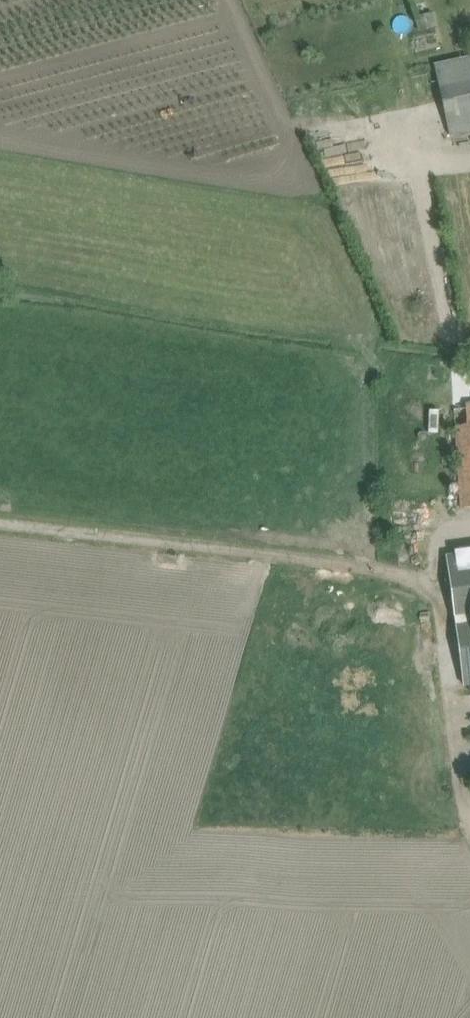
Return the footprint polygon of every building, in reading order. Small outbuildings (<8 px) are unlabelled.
[(435,66),(450,135),(469,131),(469,59),(435,66)] [(453,409),(461,508),(469,507),(469,403),(465,403),(466,408),(453,409)] [(452,599),(463,686),(469,685),(469,554),(445,557),(452,599)]
